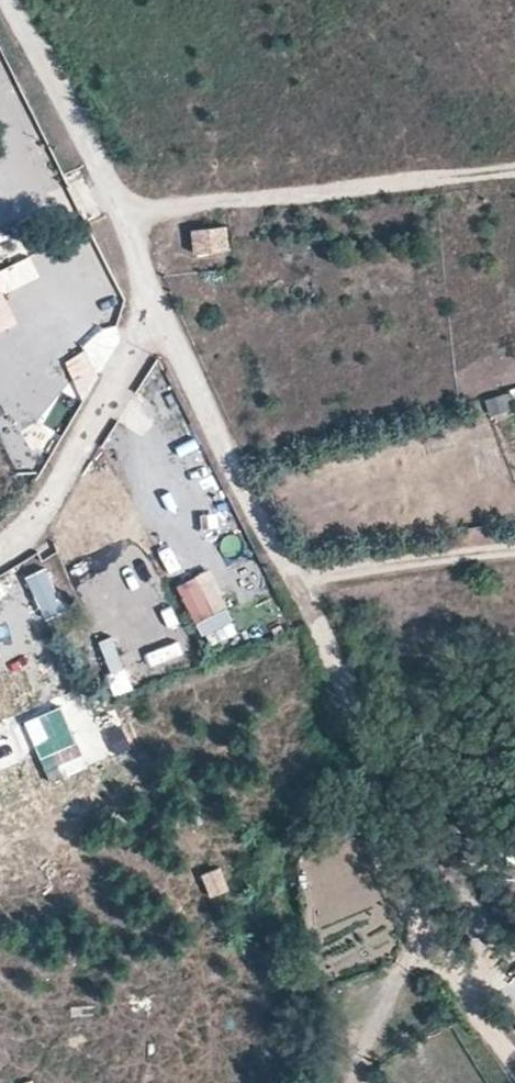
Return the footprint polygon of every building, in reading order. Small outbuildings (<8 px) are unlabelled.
[(231,254),(229,229),(194,232),(196,258),(231,254)] [(0,272),(0,295),(40,278),(31,259),(0,272)] [(4,385),(31,374),(0,300),(0,377),(4,385)] [(44,421),(21,429),(30,452),(52,443),(44,421)] [(454,441),(451,428),(439,431),(442,444),(454,441)] [(253,561),(233,571),(241,585),(261,575),(253,561)] [(198,576),(178,586),(205,641),(237,625),(220,593),(209,598),(198,576)] [(211,900),(231,893),(223,868),(202,874),(211,900)]
